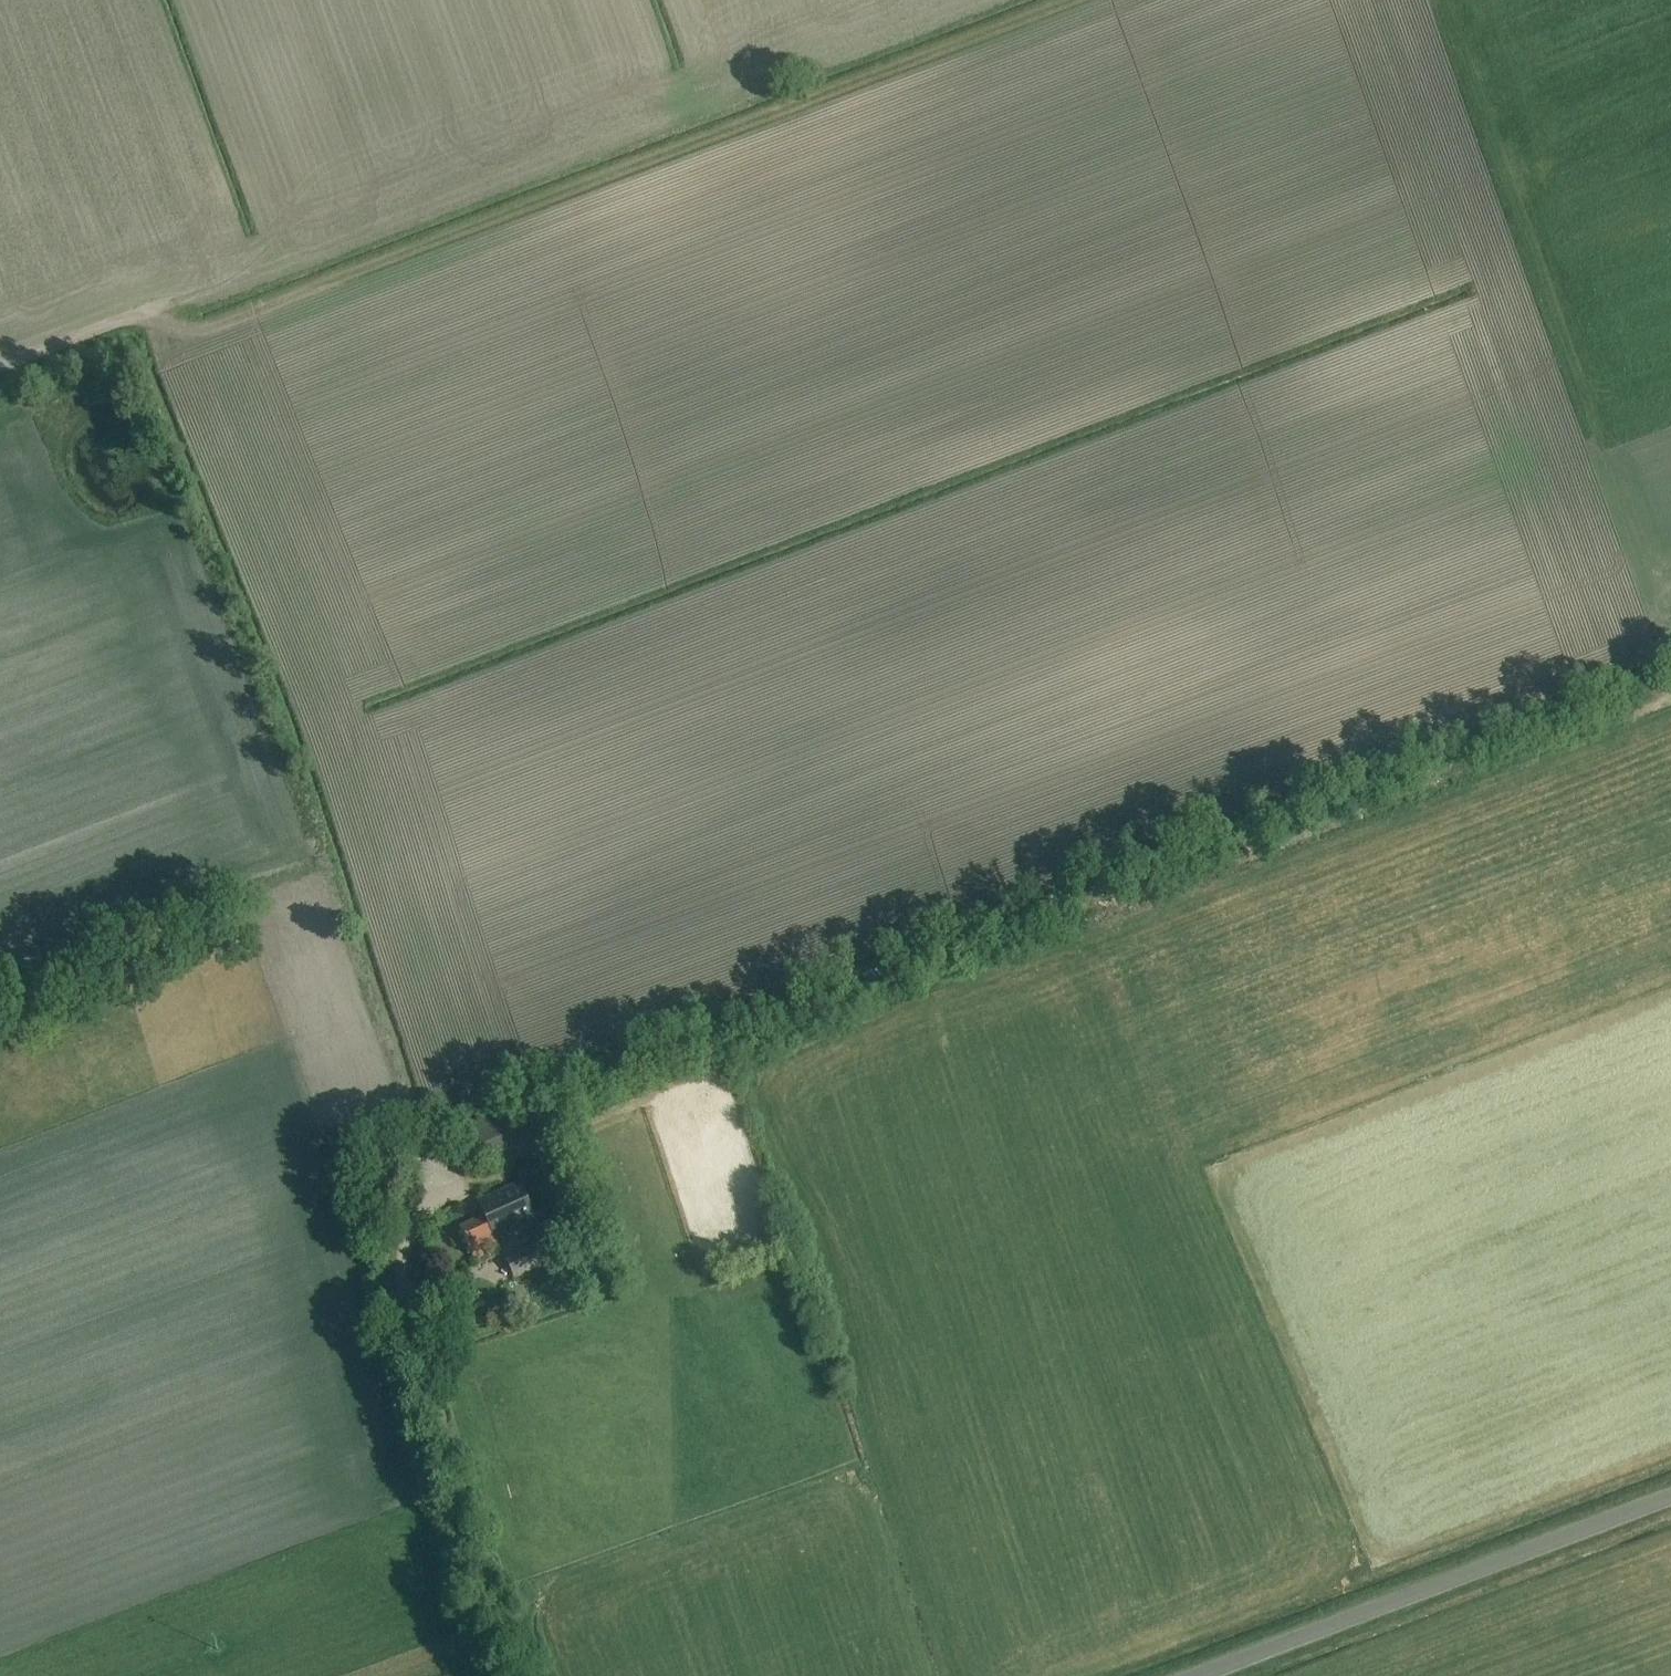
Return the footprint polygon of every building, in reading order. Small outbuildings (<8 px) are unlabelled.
[(475,1136),(487,1163),(522,1147),(510,1120),(475,1136)] [(460,1229),(474,1260),(500,1248),(498,1243),(536,1225),(519,1186),(480,1204),(486,1218),(460,1229)] [(538,1247),(507,1262),(515,1278),(546,1264),(538,1247)]
